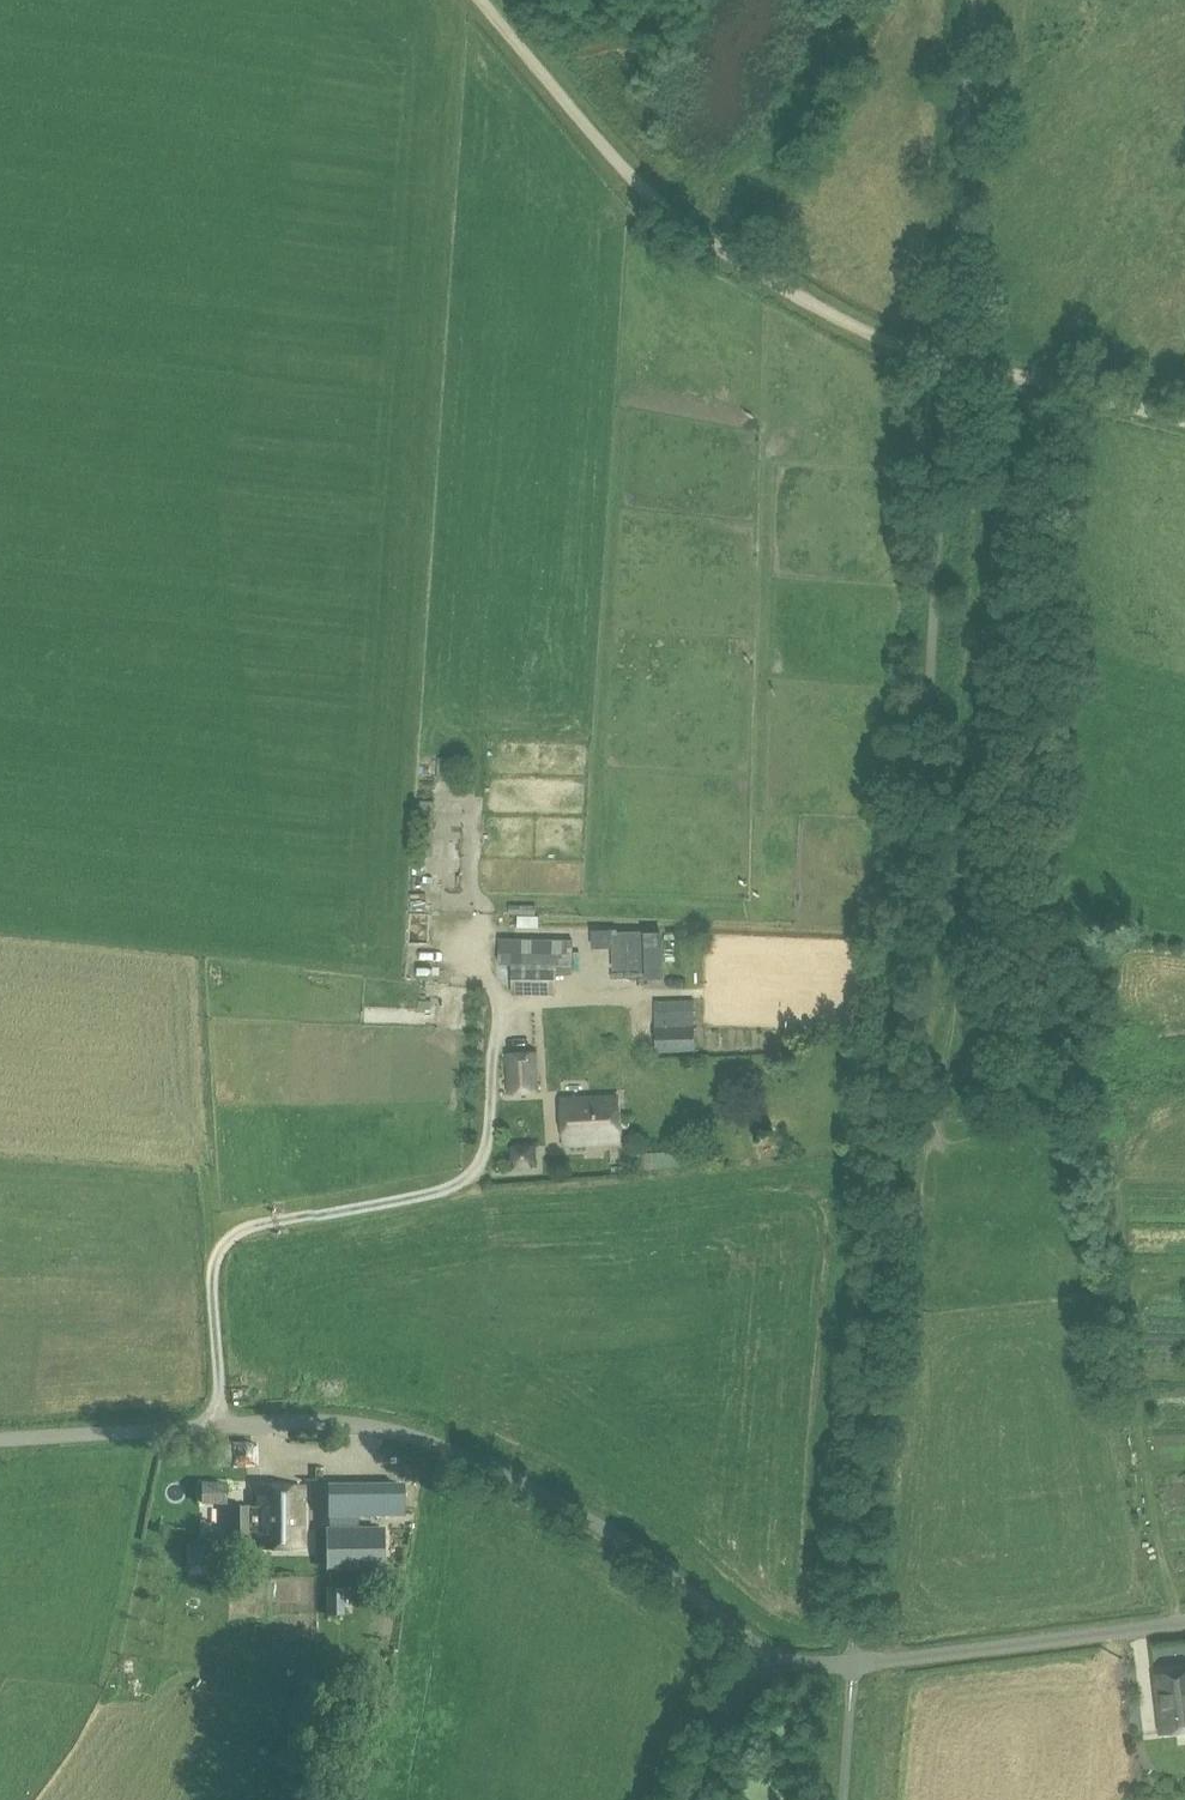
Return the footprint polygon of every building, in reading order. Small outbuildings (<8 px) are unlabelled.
[(432,837),(433,819),(418,818),(417,836),(432,837)] [(618,920),(617,960),(651,961),(651,921),(618,920)] [(513,949),(512,994),(555,995),(555,950),(513,949)] [(655,1023),(657,1053),(697,1048),(695,1022),(695,1000),(655,1000),(655,1023)] [(505,1052),(507,1094),(541,1092),(538,1050),(505,1052)] [(618,1098),(563,1100),(565,1145),(620,1142),(618,1098)] [(510,1143),(511,1168),(536,1167),(535,1142),(510,1143)] [(227,1484),(202,1484),(202,1504),(227,1504),(227,1484)] [(405,1514),(405,1485),(328,1486),(328,1515),(405,1514)] [(230,1508),(231,1540),(249,1540),(249,1532),(259,1532),(259,1549),(305,1549),(304,1486),(259,1486),(259,1508),(230,1508)] [(386,1529),(329,1529),(329,1567),(386,1567),(386,1529)] [(198,1543),(196,1561),(222,1563),(223,1545),(198,1543)] [(1156,1673),(1161,1731),(1184,1729),(1184,1670),(1156,1673)]
